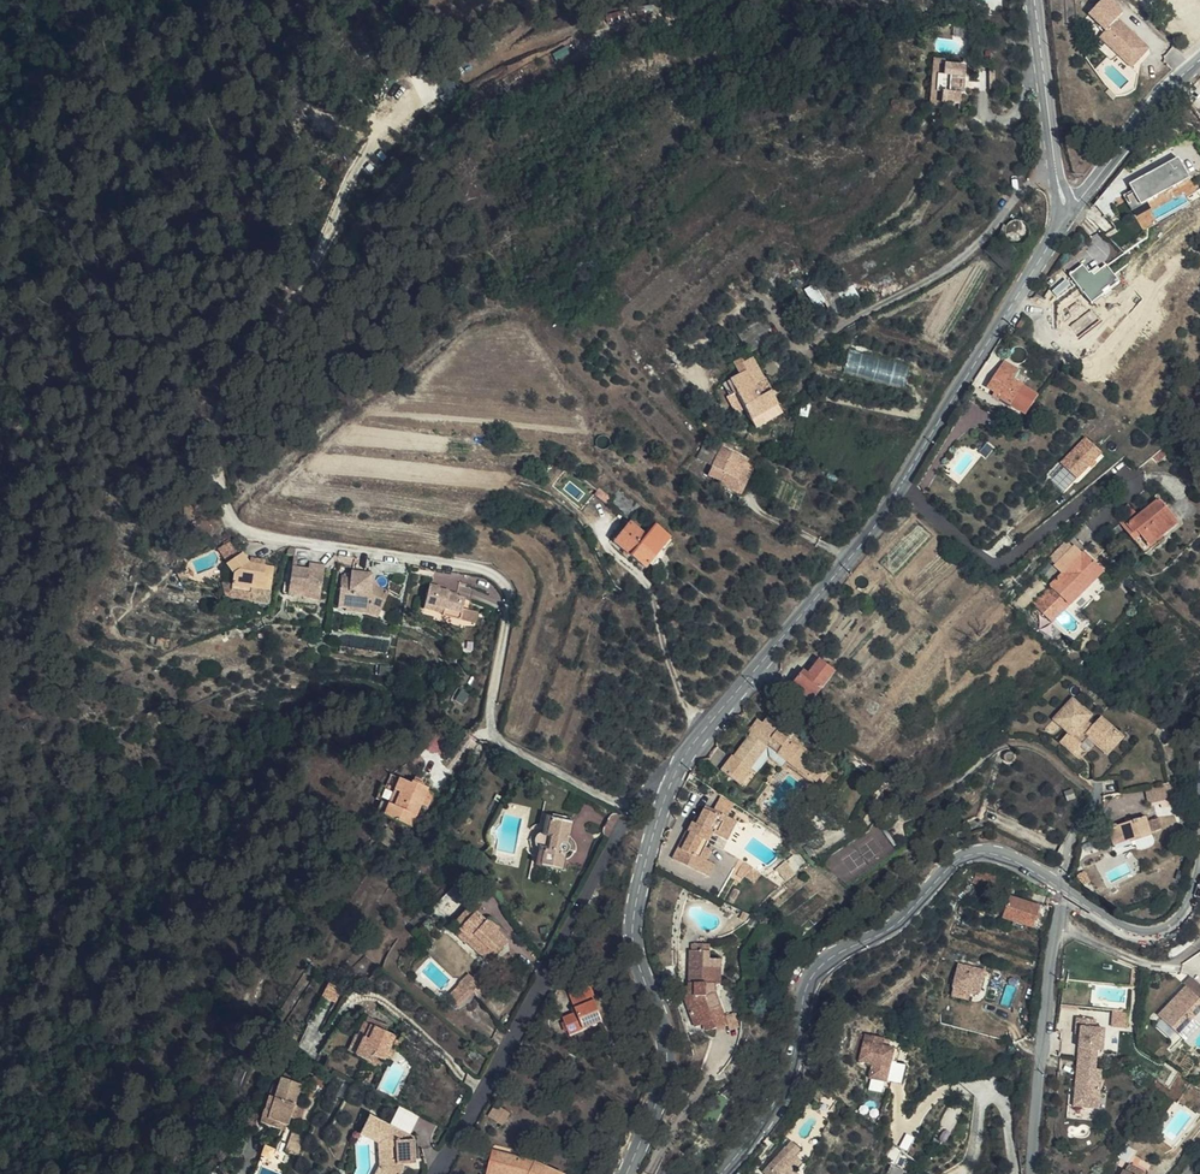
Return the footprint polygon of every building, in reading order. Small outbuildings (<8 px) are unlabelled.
[(1114,56),(1132,72),(1149,50),(1117,21),(1122,14),(1105,0),(1101,0),(1086,16),(1106,34),(1123,48),(1114,56)] [(1099,43),(1114,56),(1123,48),(1106,34),(1099,43)] [(940,108),(940,106),(940,102),(940,101),(942,93),(935,93),(936,76),(942,75),(943,65),(943,60),(932,60),(928,98),(928,108),(938,108),(940,108)] [(960,66),(956,66),(943,65),(942,75),(936,76),(935,93),(942,93),(940,101),(940,102),(940,106),(943,102),(947,103),(958,104),(958,95),(961,93),(961,88),(959,89),(958,83),(962,83),(962,67),(960,66)] [(993,89),(994,72),(977,73),(977,89),(993,89)] [(1125,196),(1133,209),(1191,178),(1180,157),(1131,184),(1135,191),(1125,196)] [(1085,265),(1072,275),(1093,303),(1106,294),(1106,295),(1113,290),(1112,288),(1120,282),(1108,265),(1095,274),(1093,272),(1090,273),(1085,265)] [(817,283),(807,287),(814,306),(824,302),(817,283)] [(779,339),(771,317),(744,328),(752,350),(779,339)] [(1021,320),(1016,327),(1021,331),(1026,323),(1021,320)] [(909,365),(850,350),(845,373),(904,388),(909,365)] [(745,371),(759,364),(755,356),(751,358),(746,360),(744,361),(740,363),(745,372),(745,371)] [(740,363),(744,361),(742,357),(735,362),(741,374),(745,372),(740,363)] [(998,400),(1010,408),(1018,395),(1023,387),(1013,380),(1020,369),(1004,359),(986,389),(994,394),(1000,397),(998,400)] [(766,379),(759,364),(745,371),(754,389),(737,399),(744,410),(756,430),(782,415),(775,399),(782,395),(779,390),(770,394),(762,381),(766,379)] [(754,389),(745,371),(745,372),(741,374),(723,383),(730,396),(734,393),(737,399),(754,389)] [(1033,405),(1038,396),(1023,387),(1018,395),(1033,405)] [(736,414),(740,412),(744,410),(737,399),(734,393),(730,396),(727,398),(736,414)] [(1000,397),(994,394),(991,398),(997,402),(998,400),(1000,397)] [(1010,408),(1025,417),(1033,405),(1018,395),(1010,408)] [(1087,437),(1063,462),(1079,478),(1104,453),(1087,437)] [(743,493),(751,471),(744,469),(740,468),(742,460),(719,449),(721,441),(716,439),(711,453),(716,456),(712,466),(726,471),(722,485),(743,493)] [(1157,468),(1166,459),(1161,454),(1150,462),(1157,468)] [(1179,528),(1158,505),(1126,531),(1134,541),(1137,538),(1149,552),(1162,541),(1179,528)] [(630,523),(610,545),(643,570),(649,563),(655,567),(664,555),(660,551),(670,538),(656,527),(647,536),(630,523)] [(1119,531),(1130,544),(1145,562),(1166,545),(1162,541),(1149,552),(1137,538),(1134,541),(1126,531),(1122,527),(1119,531)] [(227,562),(245,550),(236,539),(219,549),(227,562)] [(274,591),(277,570),(256,567),(245,550),(227,562),(236,577),(235,584),(234,591),(252,594),(253,587),(274,591)] [(1061,579),(1048,592),(1068,613),(1104,576),(1084,555),(1081,558),(1073,550),(1053,570),(1061,579)] [(295,557),(293,563),(308,566),(309,560),(295,557)] [(367,576),(370,559),(356,557),(353,574),(367,576)] [(314,591),(324,592),(326,568),(310,566),(309,573),(295,570),(291,591),(312,596),(314,591)] [(367,576),(353,574),(352,580),(345,579),(341,601),(352,603),(352,607),(378,619),(381,620),(384,600),(366,586),(367,576)] [(426,581),(425,590),(443,593),(442,597),(451,598),(454,586),(426,581)] [(251,601),(252,594),(234,591),(235,584),(226,583),(228,597),(251,601)] [(458,610),(460,600),(451,598),(442,597),(443,593),(425,590),(420,612),(433,615),(435,610),(440,611),(438,617),(456,620),(458,610)] [(322,604),(324,592),(314,591),(312,596),(291,591),(291,597),(322,604)] [(1068,613),(1048,592),(1033,608),(1052,629),(1055,627),(1066,616),(1068,613)] [(352,603),(341,601),(340,609),(346,610),(346,616),(378,619),(352,607),(352,603)] [(471,612),(458,610),(456,620),(470,623),(471,612)] [(208,625),(196,623),(194,633),(207,635),(208,625)] [(812,703),(834,671),(819,660),(808,676),(803,672),(792,688),(812,703)] [(462,690),(457,700),(464,704),(470,695),(462,690)] [(1067,751),(1071,747),(1081,735),(1090,742),(1094,738),(1100,744),(1114,729),(1097,714),(1088,723),(1081,716),(1084,712),(1066,696),(1045,719),(1058,731),(1052,739),(1067,751)] [(812,780),(821,767),(811,760),(813,757),(801,749),(800,751),(788,742),(792,738),(767,721),(762,728),(756,737),(750,732),(748,736),(750,738),(734,762),(732,760),(722,776),(742,790),(753,775),(751,774),(769,749),(812,780)] [(756,737),(762,728),(757,724),(750,732),(756,737)] [(1081,735),(1071,747),(1087,761),(1090,776),(1099,774),(1095,747),(1103,754),(1120,734),(1114,729),(1100,744),(1094,738),(1090,742),(1081,735)] [(800,751),(801,749),(803,746),(792,738),(788,742),(800,751)] [(827,771),(821,767),(812,780),(769,749),(751,774),(753,775),(742,790),(746,793),(773,757),(816,787),(827,771)] [(1014,754),(1013,752),(1012,750),(1011,749),(1009,749),(1007,749),(1005,750),(1004,752),(1004,754),(1004,755),(1005,757),(1006,759),(1008,759),(1010,759),(1011,759),(1013,757),(1014,756),(1014,754)] [(407,772),(401,784),(408,787),(401,801),(395,798),(389,810),(416,822),(435,781),(432,780),(432,778),(422,773),(420,778),(407,772)] [(1177,797),(1173,781),(1161,785),(1165,800),(1177,797)] [(408,787),(401,784),(395,798),(401,801),(408,787)] [(1161,785),(1147,788),(1151,804),(1165,800),(1161,785)] [(1080,800),(1078,792),(1071,793),(1072,801),(1080,800)] [(814,839),(835,826),(823,806),(802,820),(814,839)] [(716,839),(722,842),(731,824),(708,812),(698,831),(695,829),(691,836),(690,835),(676,866),(706,880),(712,867),(710,867),(715,857),(710,854),(716,839)] [(568,839),(572,836),(574,821),(550,816),(548,826),(538,835),(538,844),(544,850),(542,862),(566,867),(569,852),(572,852),(573,849),(568,839)] [(1154,833),(1164,831),(1161,819),(1150,821),(1149,818),(1110,828),(1116,852),(1137,847),(1138,848),(1139,849),(1140,849),(1141,850),(1142,850),(1144,850),(1145,850),(1146,850),(1148,850),(1149,849),(1150,849),(1151,848),(1152,848),(1153,847),(1154,846),(1154,845),(1155,844),(1155,843),(1156,842),(1154,833)] [(954,831),(963,826),(958,823),(954,831)] [(731,824),(722,842),(731,846),(739,827),(731,824)] [(577,838),(572,836),(568,839),(573,849),(579,848),(580,843),(577,838)] [(772,867),(764,859),(754,875),(766,880),(772,867)] [(718,871),(712,867),(706,880),(712,883),(718,871)] [(1087,879),(1083,867),(1076,869),(1079,881),(1087,879)] [(1042,932),(1048,913),(1011,900),(1004,919),(1042,932)] [(460,925),(478,907),(473,903),(455,921),(460,925)] [(460,925),(476,941),(473,945),(485,956),(506,937),(490,920),(478,907),(460,925)] [(998,920),(961,908),(958,913),(996,926),(998,920)] [(467,939),(473,945),(476,941),(460,925),(452,932),(463,944),(467,939)] [(721,1036),(723,1036),(721,1025),(716,1005),(715,1002),(715,992),(720,992),(720,966),(707,966),(707,951),(690,951),(690,959),(688,959),(688,996),(694,996),(694,1001),(683,1004),(691,1036),(698,1034),(700,1041),(712,1038),(721,1036)] [(959,965),(952,986),(969,992),(977,995),(983,978),(984,973),(959,965)] [(470,972),(446,996),(458,1008),(482,984),(470,972)] [(1176,1035),(1190,1020),(1188,1018),(1199,1006),(1199,989),(1187,977),(1180,984),(1182,986),(1154,1015),(1176,1035)] [(605,1020),(591,982),(571,990),(579,1011),(565,1016),(571,1032),(605,1020)] [(969,992),(952,986),(949,995),(966,1001),(969,992)] [(376,1027),(379,1021),(366,1016),(364,1022),(376,1027)] [(1078,1027),(1091,1028),(1092,1019),(1074,1018),(1073,1034),(1077,1034),(1078,1027)] [(1190,1020),(1176,1035),(1181,1041),(1196,1026),(1190,1020)] [(363,1036),(354,1055),(370,1062),(373,1056),(382,1061),(395,1036),(386,1030),(388,1025),(379,1021),(376,1027),(364,1022),(358,1034),(363,1036)] [(724,1040),(728,1038),(735,1037),(732,1022),(728,1023),(721,1025),(723,1036),(724,1040)] [(1075,1058),(1095,1059),(1095,1053),(1100,1053),(1103,1029),(1091,1028),(1078,1027),(1077,1034),(1075,1058)] [(868,1076),(887,1080),(892,1059),(896,1060),(899,1047),(888,1045),(883,1043),(884,1040),(886,1034),(867,1030),(860,1057),(872,1060),(868,1076)] [(349,1052),(354,1055),(363,1036),(358,1034),(349,1052)] [(1094,1070),(1095,1059),(1075,1058),(1071,1107),(1096,1109),(1099,1070),(1094,1070)] [(892,1059),(887,1080),(900,1083),(905,1062),(896,1060),(892,1059)] [(281,1120),(290,1123),(303,1084),(282,1078),(276,1098),(268,1096),(260,1122),(279,1128),(281,1120)] [(505,1114),(496,1109),(490,1120),(499,1125),(505,1114)] [(371,1114),(361,1133),(378,1142),(380,1165),(376,1173),(401,1173),(403,1170),(403,1161),(417,1161),(416,1138),(403,1138),(403,1130),(371,1114)] [(510,1116),(505,1114),(499,1125),(504,1127),(510,1116)] [(292,1134),(287,1150),(299,1154),(305,1139),(292,1134)] [(799,1172),(796,1169),(802,1161),(795,1154),(800,1148),(793,1141),(764,1173),(797,1173),(799,1172)] [(542,1161),(523,1156),(494,1148),(486,1173),(567,1173),(542,1161)] [(523,1156),(542,1161),(543,1155),(525,1150),(523,1156)] [(891,1162),(879,1158),(873,1173),(888,1173),(891,1162)] [(1127,1173),(1137,1173),(1121,1166),(1119,1170),(1127,1173)]
